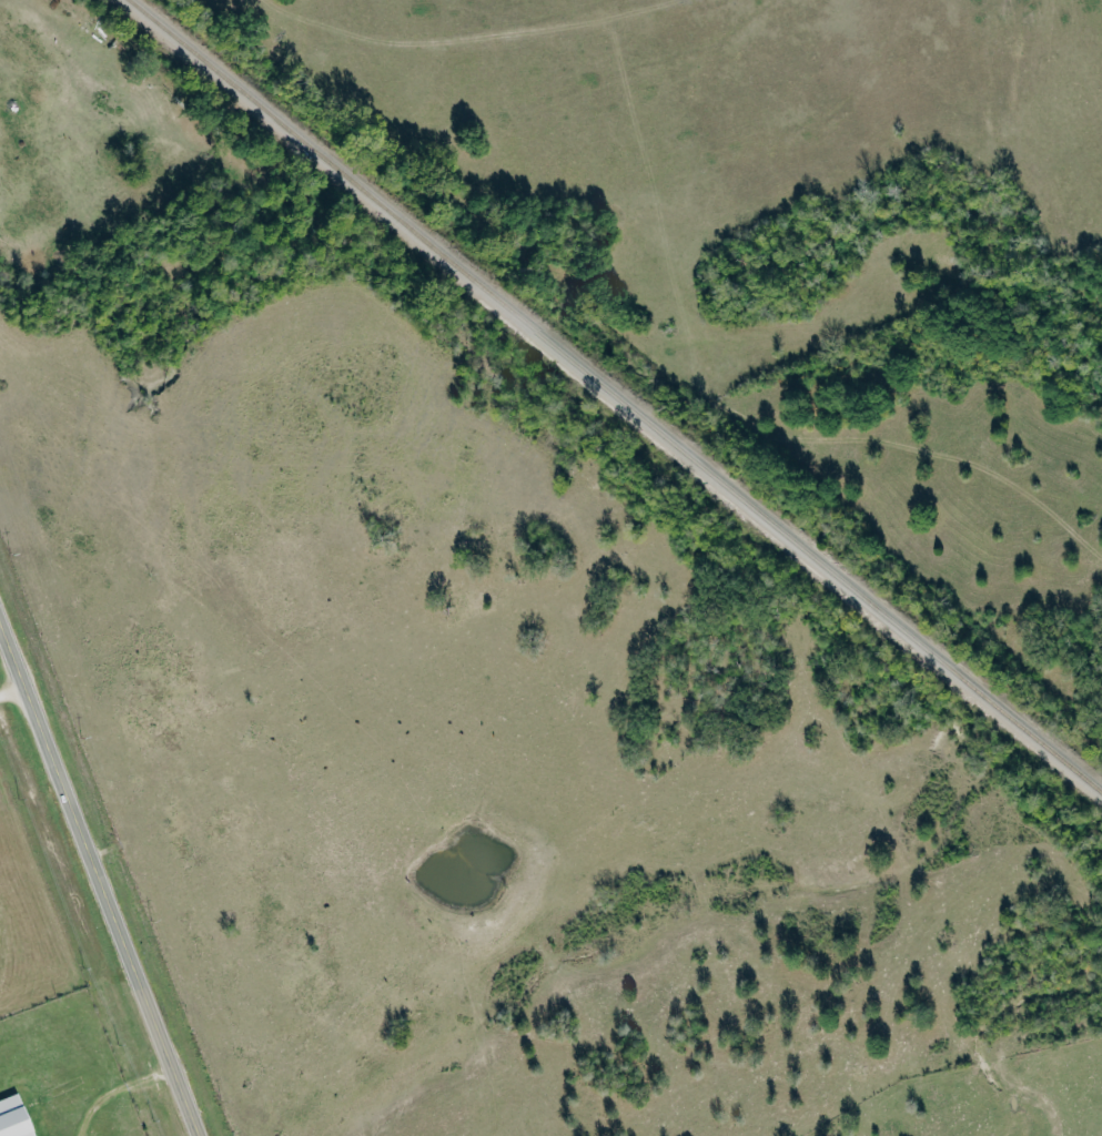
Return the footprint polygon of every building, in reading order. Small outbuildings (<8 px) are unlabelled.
[(21,1092),(0,1100),(0,1135),(37,1135),(21,1092)]
